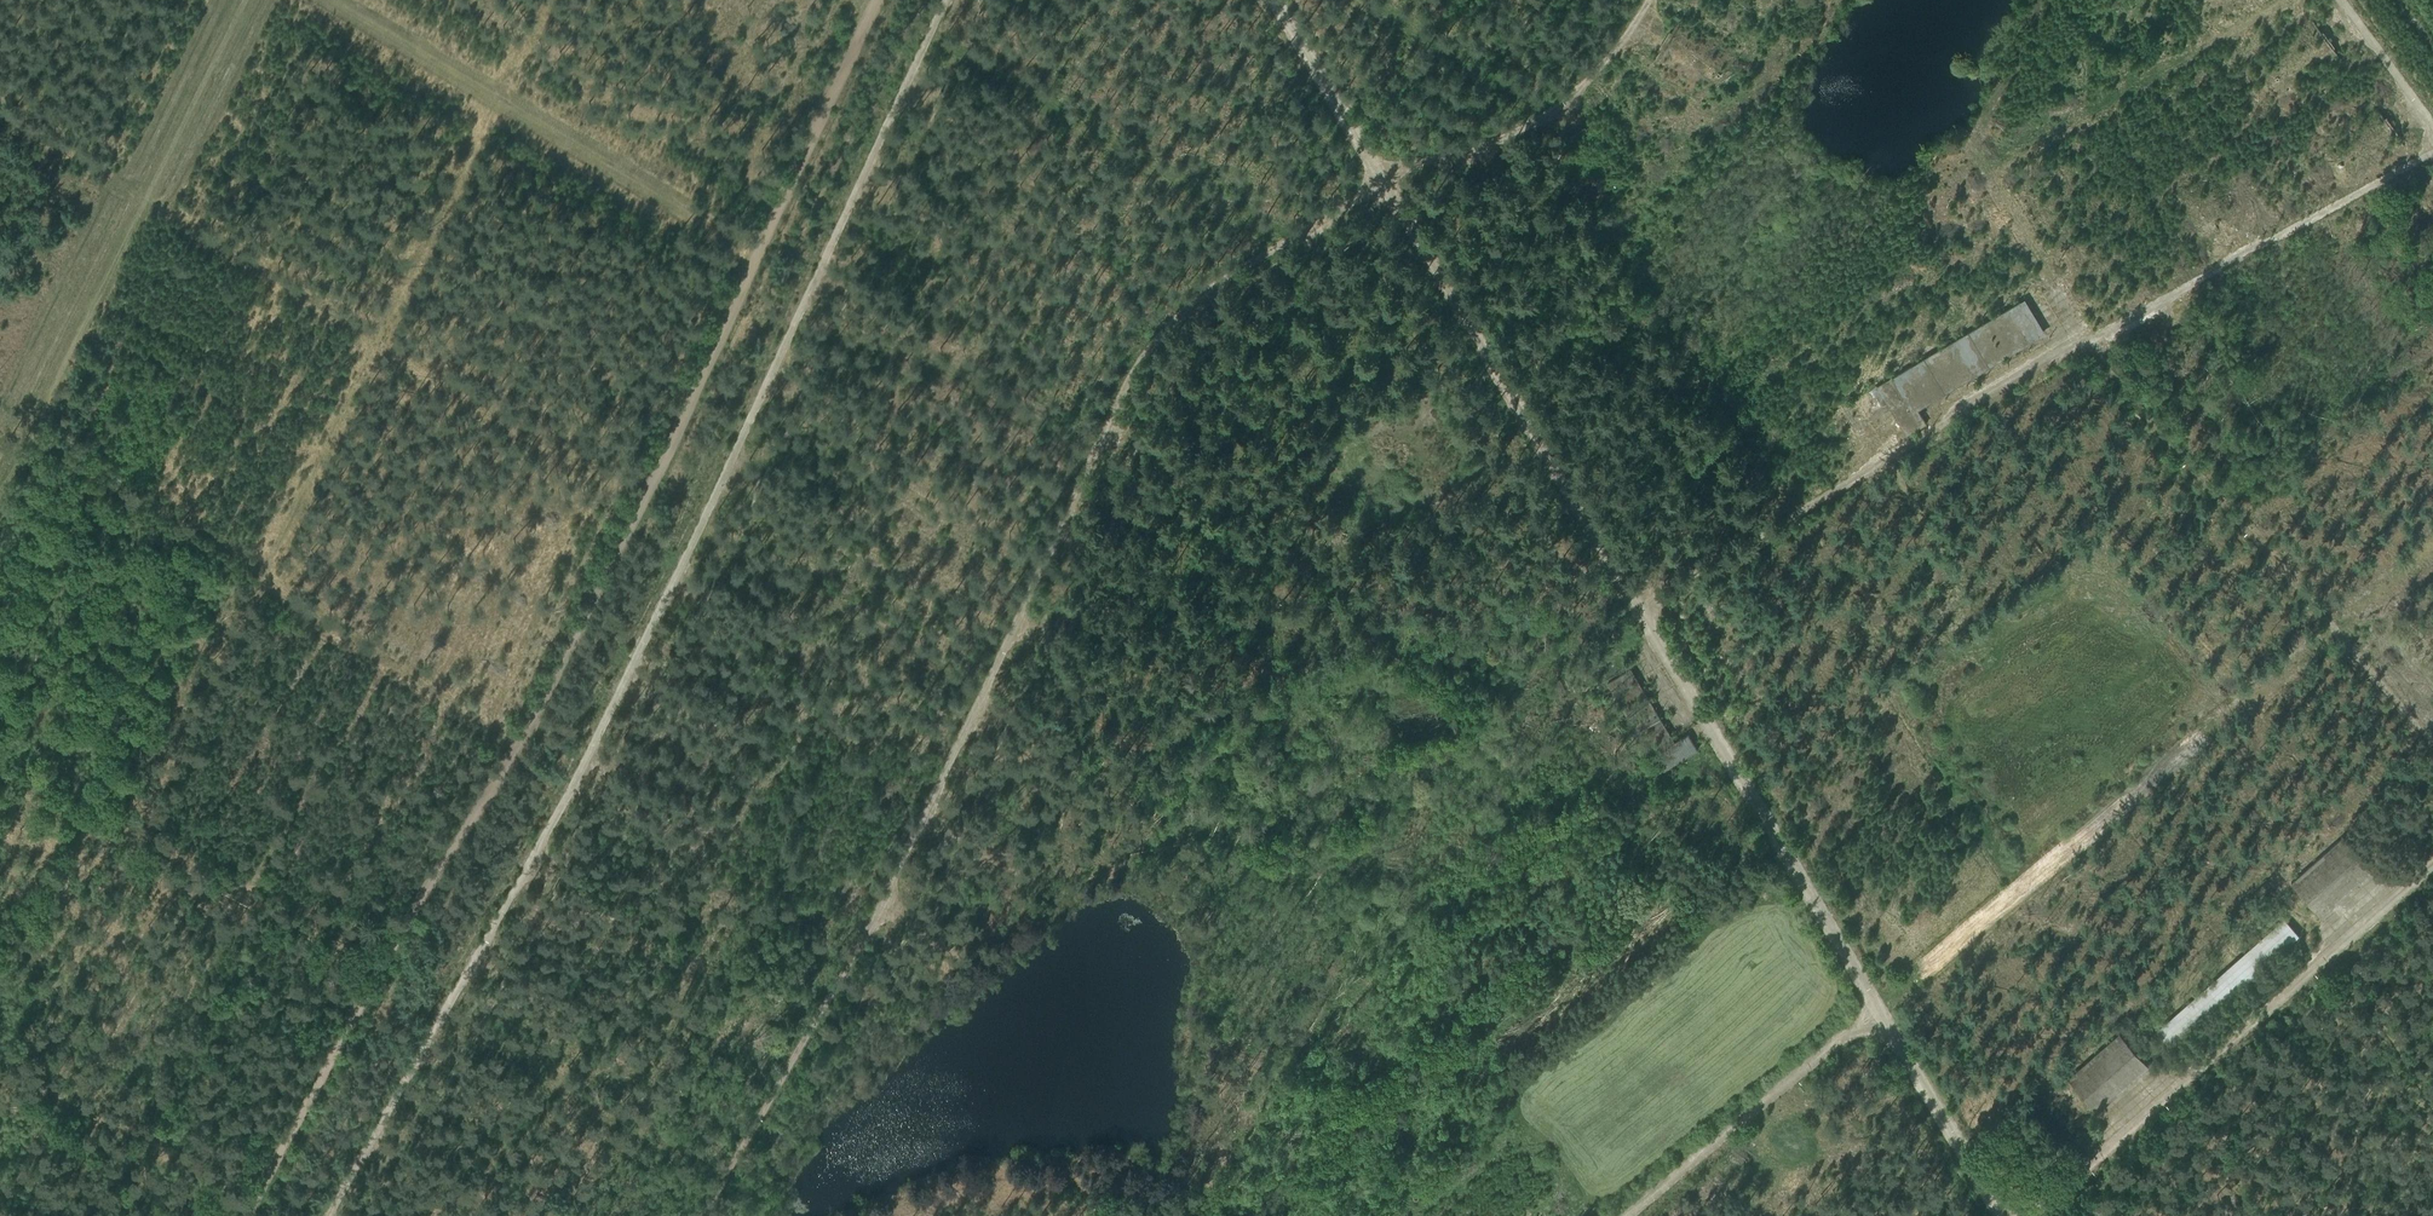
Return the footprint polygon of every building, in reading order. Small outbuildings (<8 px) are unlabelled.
[(1769,14),(1777,0),(1747,0),(1769,14)] [(2219,14),(2240,0),(2210,0),(2219,14)] [(2024,299),(1872,390),(1882,407),(1887,404),(1906,437),(1927,425),(1918,410),(2045,334),(2024,299)] [(2250,577),(2236,589),(2242,595),(2255,584),(2250,577)] [(1631,669),(1607,683),(1661,773),(1698,751),(1688,734),(1675,742),(1631,669)] [(2162,1026),(2156,1031),(2171,1048),(2177,1043),(2299,936),(2284,918),(2162,1026)] [(2119,1034),(2068,1079),(2098,1113),(2149,1068),(2119,1034)]
